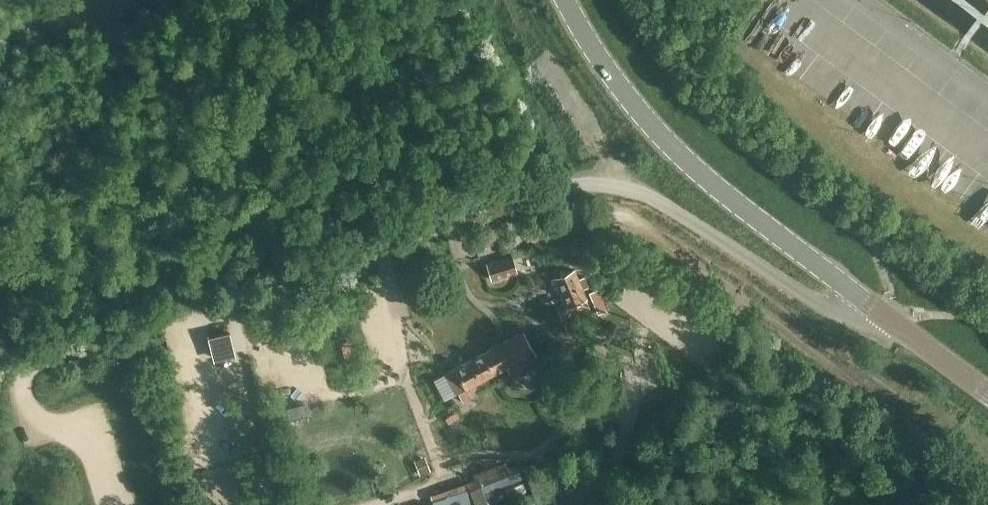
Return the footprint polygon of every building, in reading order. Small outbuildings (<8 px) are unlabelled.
[(385,191),(393,187),(388,179),(381,182),(385,191)] [(488,262),(493,277),(517,270),(513,255),(488,262)] [(565,306),(567,305),(571,314),(590,306),(574,269),(553,278),(565,306)] [(588,292),(597,313),(604,310),(596,289),(588,292)] [(590,312),(564,323),(568,332),(583,326),(582,322),(592,317),(590,312)] [(456,392),(458,391),(464,401),(472,396),(467,387),(494,372),(514,361),(518,368),(537,357),(522,329),(445,372),(456,392)] [(208,337),(213,358),(234,353),(229,332),(208,337)] [(522,477),(516,462),(475,478),(480,493),(481,493),(522,477)] [(537,504),(550,504),(539,478),(528,482),(537,504)] [(473,500),(467,481),(430,494),(434,504),(459,504),(473,500)]
